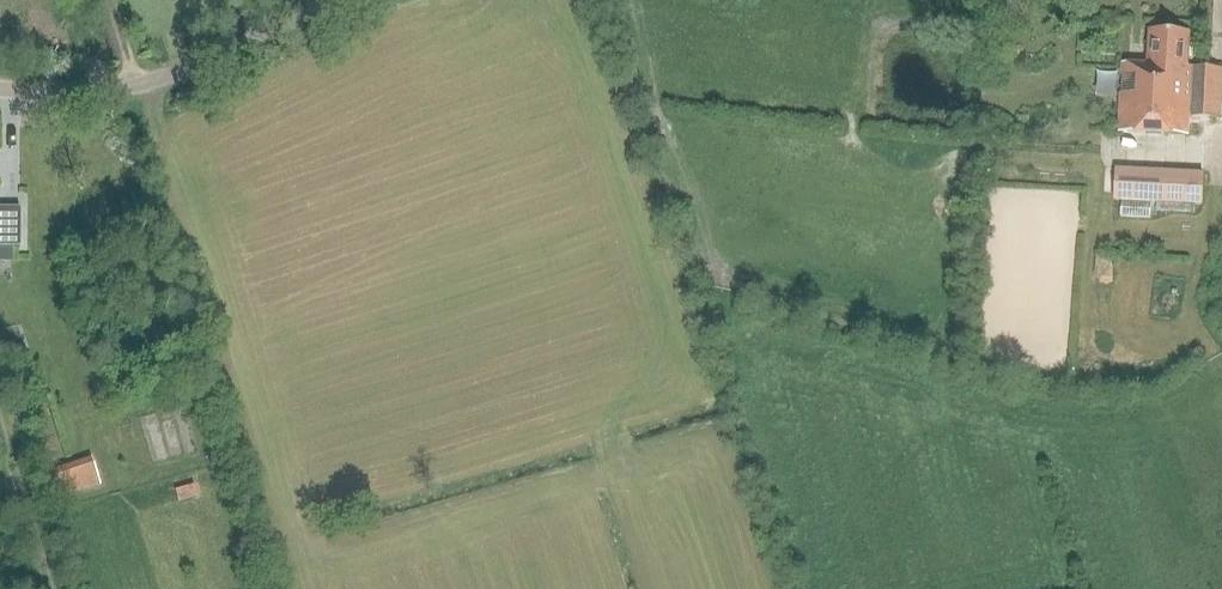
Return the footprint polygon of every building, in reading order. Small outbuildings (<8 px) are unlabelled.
[(1219,118),(1221,68),(1199,66),(1187,66),(1189,32),(1149,30),(1147,65),(1122,63),(1119,130),(1187,133),(1189,117),(1219,118)] [(1114,200),(1201,204),(1203,169),(1116,165),(1114,200)] [(20,208),(0,208),(0,246),(19,246),(20,208)] [(44,471),(52,499),(100,484),(91,456),(44,471)]
